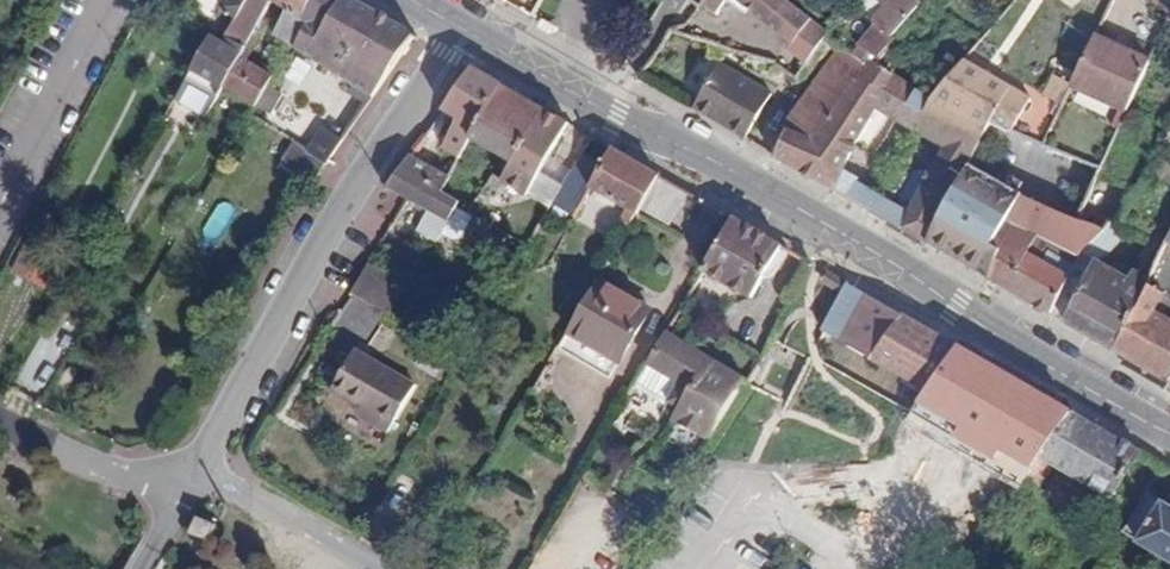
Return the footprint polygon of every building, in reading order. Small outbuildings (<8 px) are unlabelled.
[(247,0),(224,0),(221,7),(238,17),(247,0)] [(248,45),(272,1),(273,0),(247,0),(238,17),(228,35),(248,45)] [(290,44),(296,47),(310,22),(304,18),(313,0),(273,0),(272,1),(288,9),(274,35),(290,44)] [(371,96),(392,66),(414,34),(353,0),(313,0),(304,18),(310,22),(296,47),(371,96)] [(718,14),(727,0),(696,0),(718,14)] [(747,14),(751,10),(782,34),(794,44),(788,51),(806,66),(809,69),(831,38),(784,0),(728,0),(747,14)] [(886,6),(874,20),(883,27),(893,36),(921,2),(925,5),(928,0),(891,0),(886,6)] [(877,34),(888,43),(893,36),(883,27),(877,34)] [(782,34),(764,56),(798,78),(806,66),(788,51),(794,44),(782,34)] [(242,55),(212,37),(193,70),(223,88),(242,55)] [(1151,60),(1097,37),(1075,86),(1128,110),(1151,60)] [(803,104),(794,122),(827,142),(867,65),(840,44),(833,53),(822,70),(812,87),(803,104)] [(273,74),(242,55),(223,88),(254,106),(273,74)] [(871,118),(910,142),(915,132),(931,101),(933,98),(869,62),(867,65),(827,142),(794,122),(779,153),(777,157),(872,212),(880,196),(857,183),(859,181),(844,172),(871,118)] [(1011,88),(964,63),(933,98),(931,101),(987,131),(991,124),(1004,130),(1021,99),(1008,91),(1011,88)] [(720,64),(694,106),(746,134),(772,93),(720,64)] [(488,107),(490,109),(503,87),(472,68),(442,109),(459,119),(434,168),(451,177),(471,139),(488,107)] [(1045,94),(1062,101),(1069,81),(1052,75),(1045,94)] [(545,111),(503,87),(490,109),(488,107),(471,139),(514,163),(545,111)] [(987,131),(931,101),(915,132),(946,147),(929,180),(916,173),(898,207),(880,196),(872,212),(928,243),(970,163),(987,131)] [(1023,112),(1029,115),(1033,106),(1027,103),(1023,112)] [(1040,121),(1055,128),(1061,116),(1045,109),(1040,121)] [(545,111),(514,163),(503,180),(528,196),(570,126),(545,111)] [(323,125),(306,149),(326,161),(343,137),(323,125)] [(378,154),(345,134),(343,137),(326,161),(357,179),(362,181),(378,154)] [(592,186),(638,213),(645,201),(660,177),(612,150),(602,167),(592,186)] [(459,201),(442,191),(451,177),(434,168),(410,155),(397,174),(390,189),(412,201),(430,210),(419,231),(437,241),(457,204),(459,201)] [(602,167),(582,155),(553,202),(575,215),(592,186),(602,167)] [(1010,225),(1025,196),(1025,195),(970,163),(928,243),(993,280),(1007,252),(999,247),(1010,225)] [(499,189),(503,180),(494,174),(488,183),(499,189)] [(676,220),(691,195),(660,177),(645,201),(676,220)] [(1078,220),(1025,196),(1010,225),(1038,238),(1031,252),(1071,276),(1082,255),(1104,231),(1078,220)] [(510,236),(527,246),(546,215),(528,204),(510,236)] [(789,251),(733,219),(703,269),(751,298),(768,273),(773,277),(789,251)] [(1007,252),(993,280),(1051,314),(1071,276),(1031,252),(1038,238),(1010,225),(999,247),(1007,252)] [(1165,244),(1161,253),(1149,278),(1115,351),(1169,382),(1169,246),(1165,244)] [(1098,261),(1066,323),(1115,351),(1149,278),(1135,271),(1131,278),(1098,261)] [(405,285),(370,264),(352,292),(387,314),(405,285)] [(650,311),(597,280),(557,348),(610,379),(650,311)] [(958,348),(846,284),(841,295),(824,330),(929,391),(958,348)] [(692,386),(673,419),(709,439),(745,381),(666,334),(650,361),(692,386)] [(20,379),(41,388),(58,347),(37,338),(20,379)] [(415,385),(355,351),(333,391),(362,407),(357,415),(388,433),(415,385)] [(1142,454),(1071,413),(1027,478),(1042,487),(1057,464),(1114,497),(1142,454)] [(1150,494),(1126,533),(1169,559),(1169,507),(1150,494)] [(215,524),(196,517),(189,535),(209,543),(215,524)]
